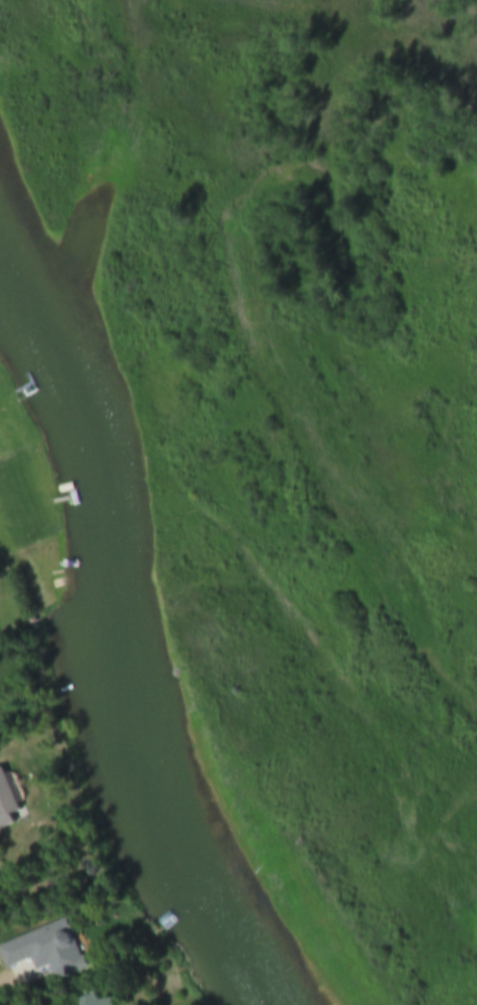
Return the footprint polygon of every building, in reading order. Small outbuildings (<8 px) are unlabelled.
[(2,970),(29,960),(34,974),(48,969),(52,981),(84,970),(66,921),(0,945),(0,963),(2,970)] [(104,1000),(97,1002),(96,996),(73,1000),(74,1004),(105,1004),(104,1000)]
